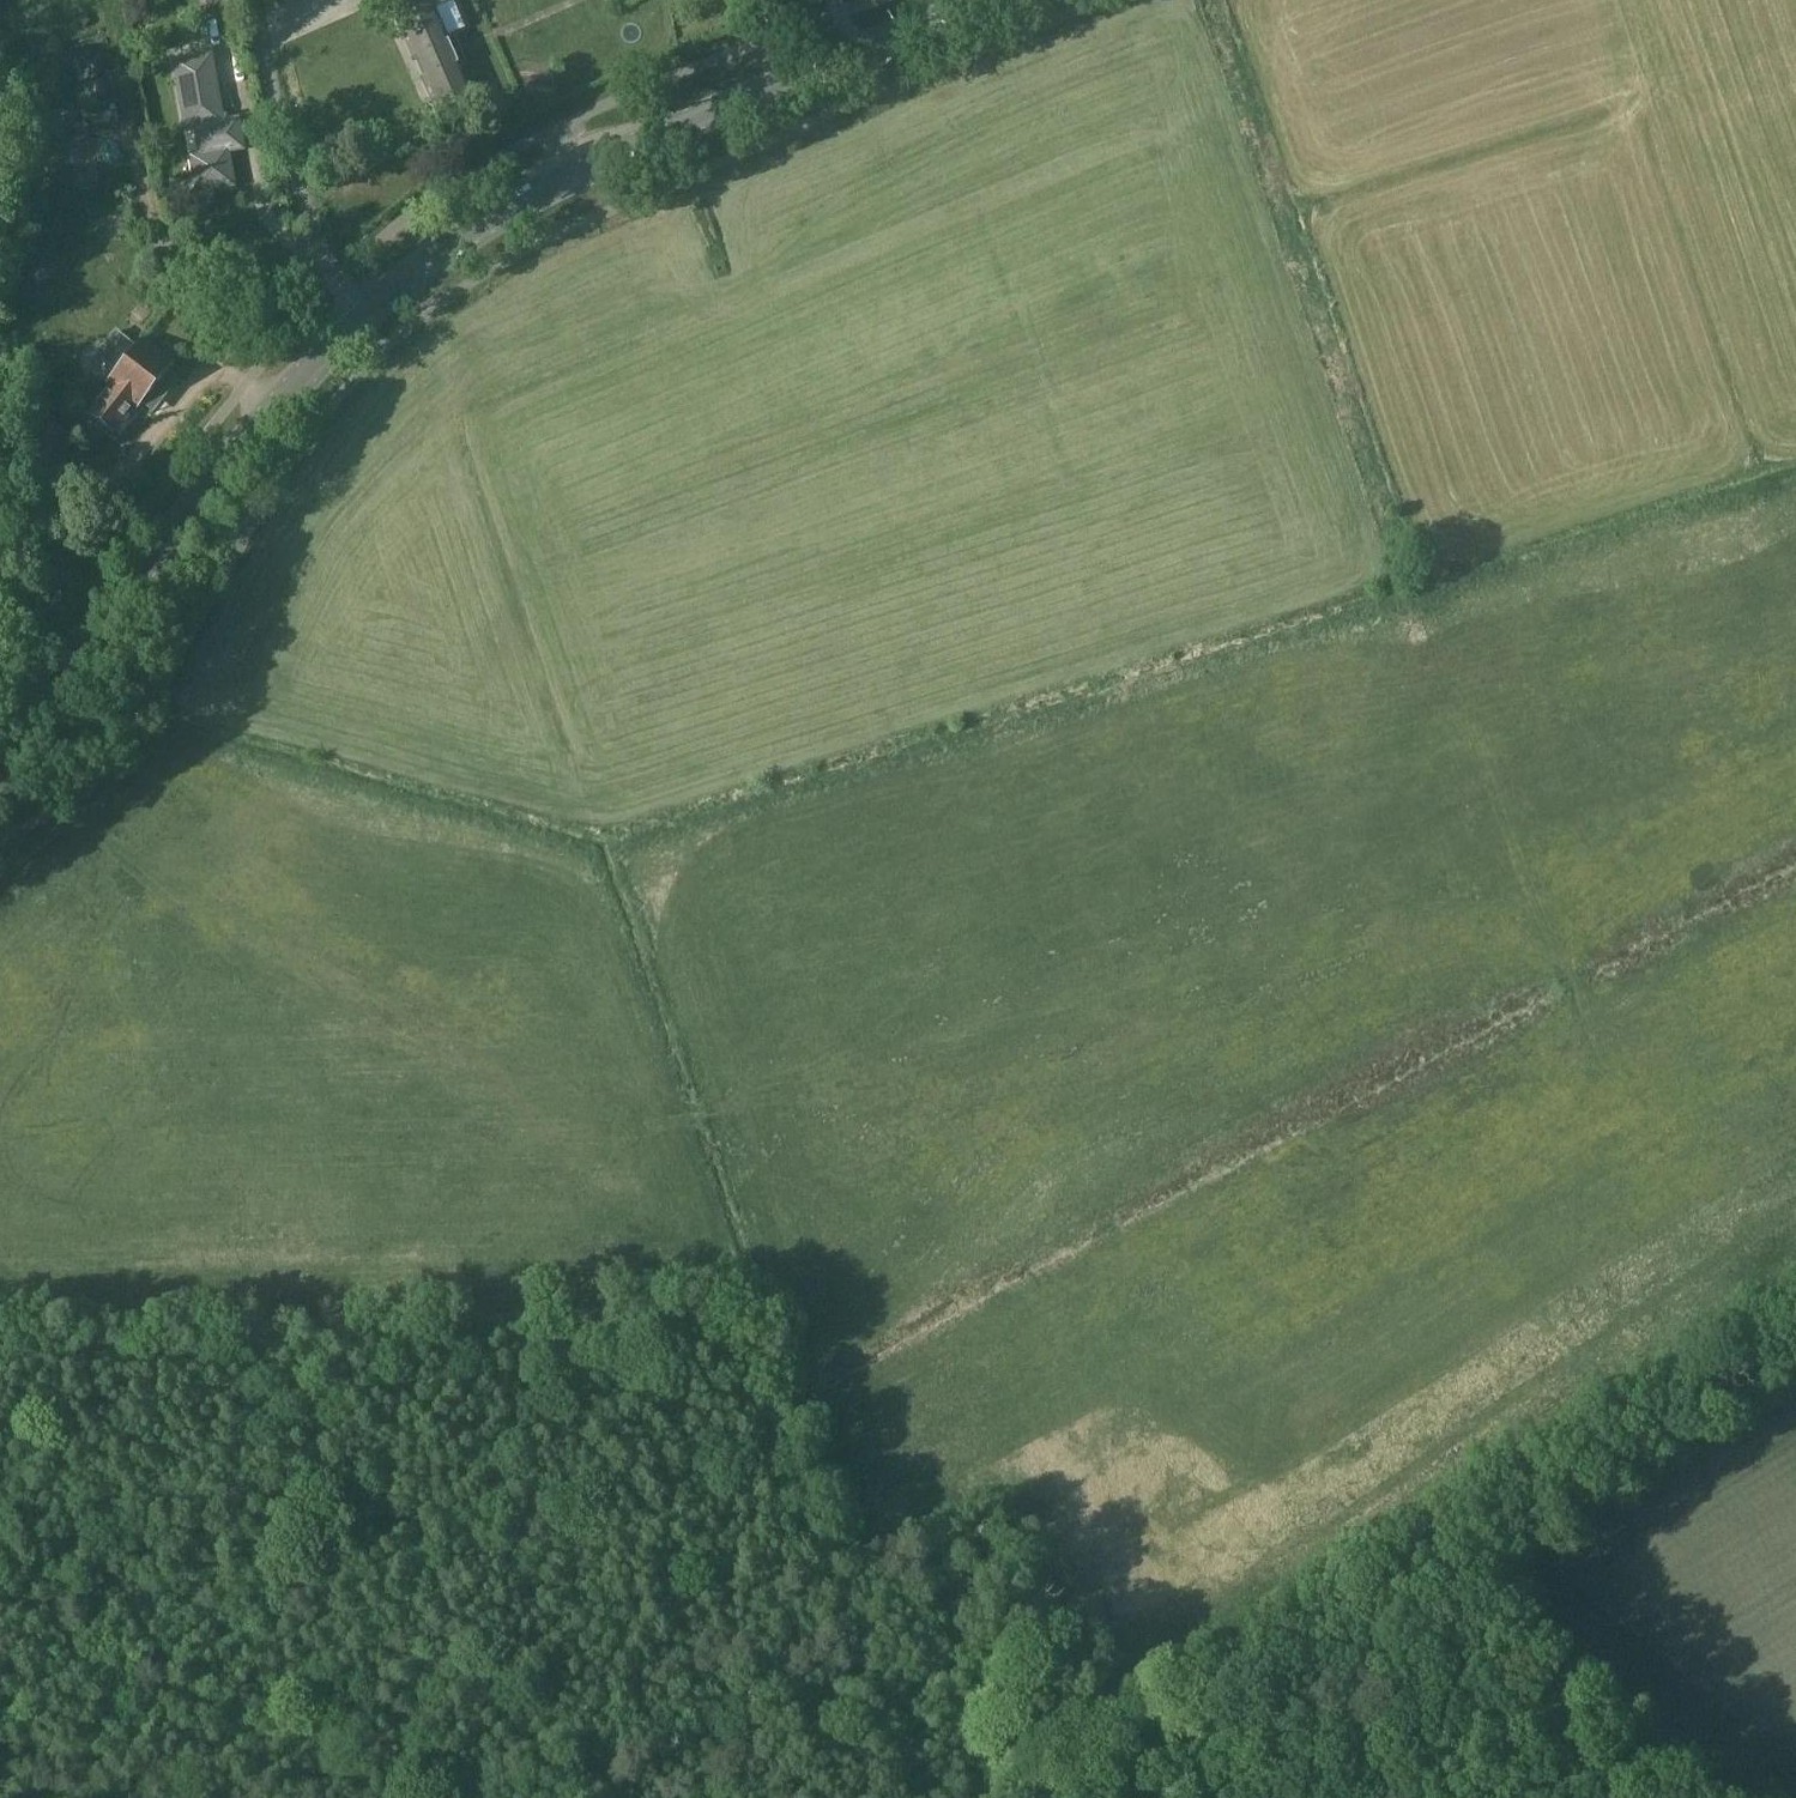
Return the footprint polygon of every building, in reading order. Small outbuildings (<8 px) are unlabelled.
[(457,69),(465,66),(464,61),(463,57),(461,52),(459,48),(457,44),(455,40),(452,36),(444,40),(431,9),(397,24),(437,117),(440,116),(445,119),(454,115),(455,109),(471,102),(457,69)] [(359,32),(343,35),(347,54),(363,51),(359,32)] [(174,61),(180,96),(186,131),(195,130),(199,157),(191,159),(197,192),(231,187),(225,152),(236,151),(234,139),(239,138),(236,122),(221,125),(209,55),(174,61)] [(100,361),(116,374),(103,389),(105,391),(87,414),(113,435),(132,412),(135,414),(174,366),(143,341),(135,350),(114,333),(95,357),(100,361)]
